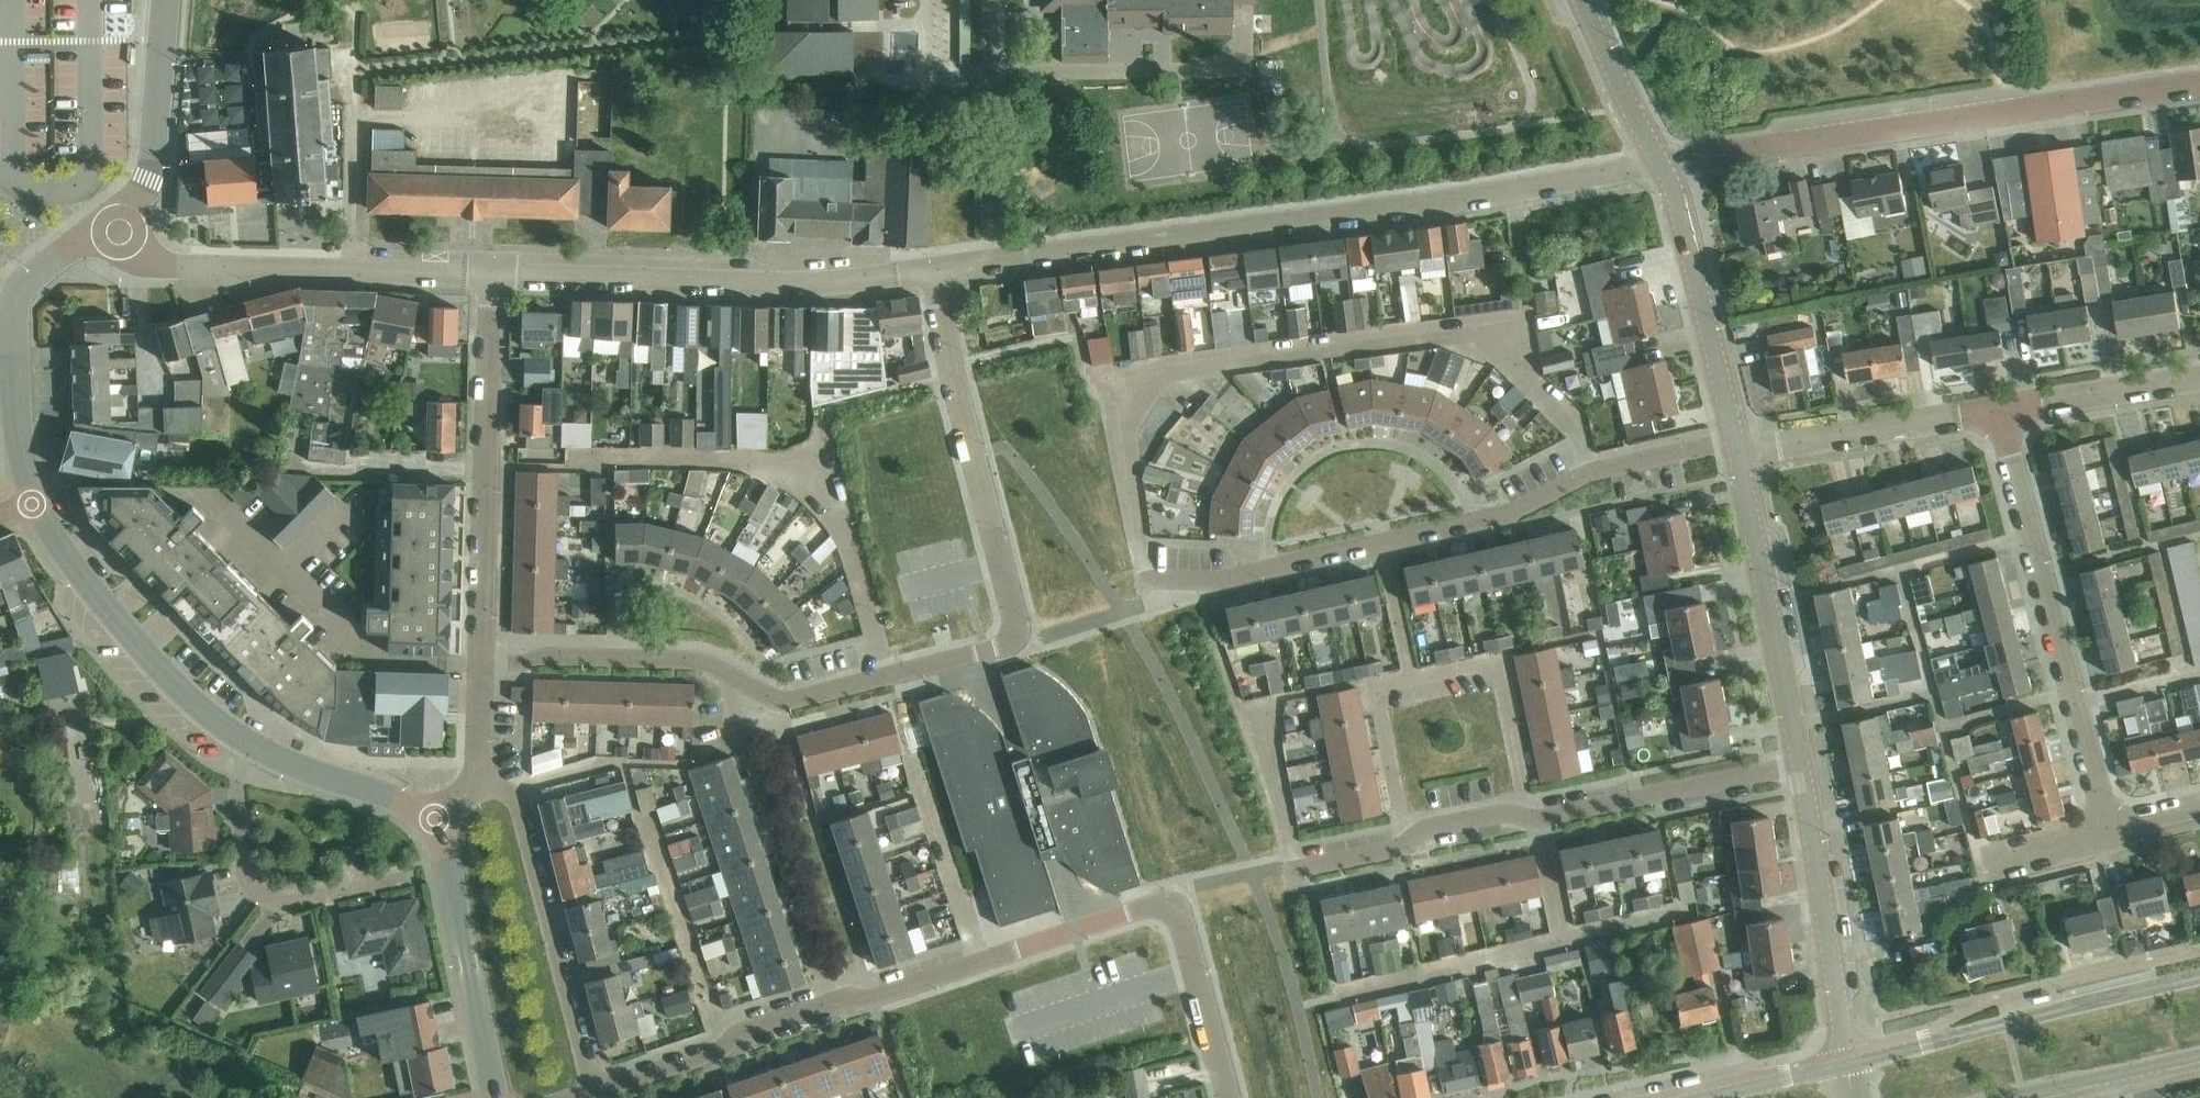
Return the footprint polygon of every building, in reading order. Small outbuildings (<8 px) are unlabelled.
[(788,30),(767,30),(766,73),(809,73),(853,72),(853,30),(841,30),(841,19),(878,19),(878,0),(788,0),(788,30)] [(1257,3),(1257,0),(1040,0),(1040,4),(1053,4),(1053,11),(1062,11),(1062,62),(1109,61),(1108,26),(1163,26),(1163,33),(1233,33),(1233,3),(1257,3)] [(182,162),(178,214),(220,211),(220,203),(231,202),(236,202),(262,200),(262,203),(276,202),(276,205),(279,204),(279,202),(294,201),(294,204),(296,204),(296,201),(307,200),(307,203),(310,203),(310,200),(323,199),(323,201),(327,200),(327,199),(327,198),(328,198),(327,182),(325,167),(323,143),(334,142),(329,78),(318,79),(316,46),(315,44),(272,48),(259,49),(260,52),(250,53),(256,128),(188,132),(190,162),(182,162)] [(607,227),(668,229),(670,187),(627,186),(628,170),(610,170),(611,150),(575,149),(575,154),(553,153),(553,168),(416,164),(416,151),(404,150),(404,129),(372,128),(372,175),(371,175),(370,209),(465,212),(464,216),(481,217),(481,213),(574,215),(575,201),(608,202),(607,227)] [(2167,200),(2168,200),(2173,233),(2188,230),(2183,197),(2182,197),(2179,179),(2199,176),(2199,130),(2171,134),(2174,157),(2161,159),(2167,200)] [(2152,202),(2167,200),(2161,159),(2146,161),(2143,138),(2104,143),(2111,189),(2149,183),(2152,202)] [(854,235),(851,235),(851,242),(899,244),(910,245),(927,246),(931,148),(868,146),(866,181),(852,180),(851,203),(855,203),(854,235)] [(2005,159),(1992,161),(2002,211),(2009,210),(2011,221),(2035,217),(2039,244),(2085,237),(2084,226),(2101,223),(2090,146),(2045,153),(2045,148),(2038,149),(2038,154),(2005,159)] [(761,176),(758,239),(790,240),(791,232),(851,235),(854,235),(855,203),(851,203),(852,180),(852,162),(770,159),(761,159),(761,176)] [(1928,171),(1932,189),(1930,191),(1933,193),(1936,212),(1954,208),(1955,211),(1959,213),(1960,213),(1963,229),(2000,222),(1994,187),(1968,192),(1962,164),(1953,166),(1950,164),(1948,167),(1945,167),(1942,166),(1940,168),(1937,169),(1934,167),(1932,170),(1928,171)] [(336,166),(325,167),(327,182),(337,181),(336,166)] [(1859,217),(1873,214),(1884,212),(1885,216),(1907,211),(1900,173),(1852,183),(1855,196),(1859,217)] [(1739,206),(1746,245),(1765,241),(1767,255),(1784,251),(1777,220),(1803,215),(1803,217),(1812,215),(1805,181),(1790,184),(1792,196),(1739,206)] [(1813,188),(1819,218),(1842,214),(1836,183),(1813,188)] [(1859,217),(1855,196),(1840,199),(1848,240),(1877,234),(1873,214),(1859,217)] [(1442,226),(1448,271),(1484,266),(1480,234),(1468,236),(1466,222),(1442,226)] [(1438,226),(1415,229),(1421,270),(1443,267),(1438,226)] [(1370,234),(1375,276),(1421,270),(1415,229),(1370,234)] [(1375,276),(1370,234),(1346,237),(1351,279),(1375,276)] [(2078,258),(2078,259),(2093,257),(2108,255),(2105,234),(2091,236),(2085,244),(2087,256),(2078,258)] [(1342,238),(1310,243),(1315,282),(1347,278),(1342,238)] [(1310,243),(1278,247),(1282,276),(1284,290),(1289,289),(1290,300),(1312,297),(1310,282),(1315,282),(1310,243)] [(1284,296),(1282,276),(1278,276),(1274,247),(1242,251),(1246,284),(1247,290),(1248,301),(1284,296)] [(1246,284),(1242,251),(1209,256),(1213,288),(1246,284)] [(2110,265),(2108,255),(2093,257),(2100,300),(2113,298),(2107,266),(2110,265)] [(1172,294),(1171,294),(1172,299),(1206,294),(1201,257),(1168,262),(1172,294)] [(2093,257),(2078,259),(2085,303),(2100,300),(2093,257)] [(2168,262),(2173,288),(2186,286),(2182,260),(2168,262)] [(1172,294),(1168,262),(1135,266),(1138,290),(1148,289),(1147,284),(1151,283),(1153,296),(1171,294),(1172,294)] [(1136,300),(1134,288),(1131,266),(1097,271),(1102,308),(1116,306),(1116,303),(1136,300)] [(2006,270),(2013,314),(2026,312),(2019,268),(2006,270)] [(1092,271),(1059,275),(1064,310),(1064,311),(1081,309),(1081,305),(1096,303),(1092,271)] [(1602,292),(1608,317),(1655,306),(1652,294),(1647,290),(1645,280),(1618,287),(1615,271),(1584,279),(1588,295),(1602,292)] [(1399,276),(1405,321),(1420,319),(1413,274),(1399,276)] [(1064,311),(1064,310),(1059,311),(1054,276),(1023,280),(1027,315),(1031,314),(1034,334),(1066,330),(1064,311)] [(298,289),(204,314),(213,340),(225,387),(229,386),(250,380),(237,337),(251,333),(255,347),(303,334),(306,314),(299,291),(298,289)] [(303,334),(302,344),(289,405),(329,416),(334,364),(341,364),(341,356),(342,343),(344,292),(299,291),(306,314),(303,334)] [(1501,301),(1480,304),(1482,314),(1519,309),(1516,291),(1500,293),(1501,301)] [(1536,293),(1538,310),(1555,308),(1552,291),(1536,293)] [(342,343),(341,356),(341,360),(364,361),(368,341),(376,295),(377,293),(344,292),(342,343)] [(2058,312),(2057,312),(2062,347),(2081,344),(2081,341),(2093,339),(2088,307),(2077,309),(2074,293),(2056,296),(2058,312)] [(2174,293),(2143,298),(2149,333),(2180,328),(2174,293)] [(418,304),(376,295),(368,341),(409,349),(418,304)] [(1989,333),(1968,336),(1972,362),(2004,357),(2000,331),(2011,329),(2006,296),(1984,299),(1989,333)] [(876,302),(877,308),(880,337),(912,333),(916,363),(896,368),(900,383),(932,376),(928,361),(926,361),(922,332),(923,332),(919,297),(876,302)] [(1367,298),(1354,299),(1358,330),(1371,328),(1367,298)] [(2149,333),(2143,298),(2113,303),(2119,338),(2149,333)] [(1333,301),(1337,332),(1355,330),(1351,299),(1333,301)] [(581,351),(592,351),(593,302),(593,301),(569,300),(568,335),(581,335),(581,351)] [(631,356),(632,343),(632,303),(593,302),(592,351),(619,353),(619,355),(631,356)] [(664,370),(666,344),(666,342),(664,342),(666,304),(640,303),(632,303),(632,343),(653,343),(652,369),(664,370)] [(699,305),(666,304),(664,342),(666,342),(666,344),(686,345),(685,388),(697,389),(699,305)] [(1480,304),(1453,308),(1455,317),(1482,314),(1480,304)] [(418,325),(418,340),(429,341),(428,356),(456,357),(456,345),(457,330),(457,307),(430,306),(429,326),(418,325)] [(732,338),(731,306),(707,306),(706,345),(720,345),(720,366),(714,366),(714,401),(713,446),(730,446),(731,386),(731,350),(732,338)] [(768,307),(731,306),(732,338),(731,350),(759,351),(759,365),(766,365),(767,346),(768,307)] [(1603,346),(1591,349),(1594,363),(1635,353),(1632,340),(1658,334),(1655,324),(1658,319),(1655,306),(1608,317),(1608,318),(1597,321),(1603,346)] [(807,308),(768,307),(767,346),(794,347),(794,375),(809,376),(810,351),(806,351),(807,308)] [(811,307),(810,351),(809,376),(812,404),(886,386),(880,337),(877,308),(811,307)] [(1287,310),(1290,339),(1307,336),(1304,308),(1287,310)] [(1940,311),(1911,316),(1915,345),(1932,343),(1936,368),(1972,362),(1968,336),(1944,340),(1940,311)] [(1212,314),(1216,349),(1231,347),(1227,312),(1212,314)] [(2062,347),(2057,312),(2027,316),(2032,349),(2044,347),(2044,350),(2062,347)] [(523,339),(523,347),(542,347),(542,339),(563,340),(564,327),(564,314),(554,314),(554,313),(523,313),(523,339)] [(1174,315),(1179,351),(1194,349),(1190,313),(1174,315)] [(193,345),(213,340),(204,314),(185,319),(193,345)] [(1902,344),(1872,348),(1877,377),(1907,373),(1903,353),(1916,351),(1915,345),(1911,316),(1911,315),(1897,317),(1902,344)] [(85,320),(85,343),(86,344),(108,343),(136,342),(136,333),(120,334),(120,319),(85,320)] [(195,351),(193,345),(185,319),(155,327),(164,360),(195,351)] [(1144,327),(1148,358),(1161,356),(1157,326),(1144,327)] [(1255,343),(1269,341),(1267,328),(1253,330),(1255,343)] [(1769,337),(1772,355),(1769,356),(1777,395),(1812,388),(1810,376),(1820,374),(1815,347),(1818,347),(1814,328),(1769,337)] [(1128,331),(1132,359),(1147,357),(1144,329),(1128,331)] [(1877,377),(1872,348),(1843,353),(1840,335),(1827,337),(1832,365),(1845,363),(1848,382),(1877,377)] [(193,345),(195,351),(203,379),(203,391),(202,404),(201,435),(230,437),(231,392),(229,386),(225,387),(213,340),(193,345)] [(72,344),(73,370),(109,368),(137,367),(137,357),(108,358),(108,343),(86,344),(85,343),(72,344)] [(1439,348),(1423,389),(1437,391),(1452,353),(1439,348)] [(1542,358),(1545,373),(1575,366),(1571,351),(1542,358)] [(1448,399),(1465,358),(1452,353),(1437,391),(1448,399)] [(1621,371),(1627,397),(1675,386),(1671,373),(1666,370),(1664,360),(1638,366),(1635,353),(1594,363),(1586,365),(1590,378),(1621,371)] [(1382,356),(1369,357),(1370,368),(1384,367),(1382,356)] [(550,357),(525,357),(524,386),(542,386),(550,386),(550,357)] [(1370,368),(1369,357),(1355,359),(1356,370),(1370,368)] [(1299,367),(1285,368),(1286,379),(1300,378),(1299,367)] [(110,394),(124,394),(124,393),(138,393),(138,385),(109,385),(109,368),(73,370),(75,396),(110,394)] [(1286,379),(1285,368),(1271,370),(1273,381),(1286,379)] [(174,379),(175,392),(203,391),(203,379),(174,379)] [(1348,428),(1372,422),(1371,380),(1337,388),(1348,428)] [(1372,422),(1397,426),(1404,386),(1371,380),(1372,422)] [(545,435),(545,422),(562,423),(562,422),(562,387),(550,386),(542,386),(542,404),(521,403),(521,435),(527,435),(526,448),(551,448),(551,435),(545,435)] [(1397,426),(1421,430),(1437,391),(1423,389),(1404,386),(1397,426)] [(1675,386),(1627,397),(1634,423),(1624,425),(1627,439),(1654,433),(1651,420),(1677,414),(1674,404),(1678,398),(1675,386)] [(1498,403),(1490,411),(1500,421),(1508,413),(1526,397),(1516,387),(1498,403)] [(1296,399),(1294,400),(1314,436),(1339,430),(1329,390),(1296,399)] [(175,392),(175,405),(202,404),(203,391),(175,392)] [(1421,430),(1442,444),(1464,410),(1448,399),(1437,391),(1421,430)] [(136,428),(137,431),(139,432),(152,433),(150,406),(138,407),(139,420),(117,422),(117,419),(112,420),(112,405),(124,405),(124,394),(110,394),(75,396),(76,422),(136,428)] [(1210,395),(1202,405),(1210,412),(1219,402),(1210,395)] [(1294,400),(1270,419),(1295,451),(1314,436),(1294,400)] [(416,401),(415,414),(428,414),(427,451),(454,451),(454,447),(457,447),(457,436),(454,436),(455,402),(416,401)] [(201,435),(202,404),(175,405),(163,406),(165,433),(201,435)] [(1210,412),(1202,405),(1193,416),(1201,423),(1210,412)] [(159,433),(165,433),(163,406),(150,406),(152,433),(159,433)] [(1442,444),(1462,458),(1492,428),(1464,410),(1442,444)] [(1508,413),(1500,421),(1509,431),(1518,423),(1508,413)] [(734,447),(765,447),(766,416),(735,416),(734,447)] [(675,445),(697,446),(698,419),(676,419),(675,445)] [(1243,440),(1243,441),(1274,468),(1275,467),(1295,451),(1270,419),(1243,440)] [(332,446),(325,446),(328,423),(313,421),(309,460),(346,464),(347,447),(344,447),(344,442),(333,441),(332,446)] [(159,433),(152,433),(139,432),(137,431),(136,428),(76,422),(61,468),(102,477),(129,480),(135,447),(156,451),(159,433)] [(592,422),(562,422),(562,423),(561,447),(591,447),(592,422)] [(641,445),(663,445),(663,423),(642,423),(641,445)] [(1492,428),(1462,458),(1476,479),(1510,457),(1492,428)] [(2105,438),(2112,465),(2123,462),(2116,435),(2105,438)] [(2180,445),(2187,476),(2199,472),(2199,440),(2180,445)] [(1243,441),(1228,470),(1264,489),(1274,468),(1243,441)] [(2180,445),(2155,451),(2162,482),(2187,476),(2180,445)] [(2050,453),(2056,479),(2087,471),(2080,446),(2050,453)] [(2162,482),(2155,451),(2129,457),(2137,488),(2162,482)] [(2112,465),(2118,489),(2129,486),(2123,462),(2112,465)] [(1144,480),(1170,487),(1180,490),(1184,477),(1146,466),(1144,475),(1144,480)] [(1972,466),(1946,473),(1954,503),(1980,496),(1972,466)] [(650,469),(630,469),(630,482),(650,482),(650,469)] [(629,483),(628,470),(614,470),(615,483),(629,483)] [(1228,470),(1212,499),(1252,512),(1252,511),(1264,489),(1228,470)] [(518,471),(517,504),(570,505),(571,496),(557,495),(558,472),(518,471)] [(2056,479),(2063,504),(2093,496),(2087,471),(2056,479)] [(283,548),(335,495),(316,476),(277,472),(257,493),(278,513),(263,528),(283,548)] [(1946,473),(1921,479),(1929,509),(1954,503),(1946,473)] [(591,478),(592,505),(606,504),(606,477),(591,478)] [(1921,479),(1896,486),(1904,516),(1929,509),(1921,479)] [(454,485),(392,483),(389,608),(366,607),(366,631),(388,631),(388,652),(450,654),(450,651),(452,587),(451,587),(454,485)] [(257,591),(193,527),(204,516),(193,506),(182,517),(150,485),(78,485),(90,518),(101,530),(100,530),(128,558),(127,558),(152,583),(152,582),(169,599),(179,609),(179,610),(208,639),(257,591)] [(780,492),(768,485),(757,504),(751,515),(762,522),(769,511),(780,492)] [(1896,486),(1871,492),(1879,522),(1904,516),(1896,486)] [(2118,489),(2124,514),(2135,511),(2129,486),(2118,489)] [(1180,490),(1170,487),(1166,501),(1176,504),(1180,490)] [(681,508),(684,495),(670,492),(667,504),(681,508)] [(1871,492),(1846,499),(1854,529),(1879,522),(1871,492)] [(684,495),(681,508),(694,511),(697,498),(684,495)] [(2063,504),(2069,529),(2099,521),(2093,496),(2063,504)] [(757,504),(745,497),(738,508),(751,515),(757,504)] [(1252,512),(1212,499),(1210,533),(1251,536),(1252,512)] [(1854,529),(1846,499),(1821,506),(1829,535),(1854,529)] [(517,504),(516,536),(556,537),(557,515),(570,515),(570,505),(517,504)] [(1639,522),(1644,549),(1691,539),(1689,526),(1684,523),(1682,513),(1655,518),(1653,505),(1626,510),(1629,524),(1639,522)] [(2135,511),(2124,514),(2130,539),(2141,537),(2135,511)] [(797,538),(810,523),(798,512),(785,528),(797,538)] [(1608,514),(1594,517),(1596,532),(1611,530),(1608,514)] [(2173,525),(2175,537),(2199,531),(2199,530),(2198,519),(2173,525)] [(2099,521),(2069,529),(2076,554),(2106,547),(2099,521)] [(638,561),(642,561),(646,523),(615,524),(616,562),(627,562),(627,564),(638,561)] [(656,565),(666,567),(675,530),(646,523),(642,561),(645,562),(655,568),(656,565)] [(2175,537),(2173,525),(2148,531),(2151,543),(2175,537)] [(1991,528),(1963,535),(1966,546),(1994,539),(1991,528)] [(1554,534),(1550,535),(1559,572),(1584,566),(1575,529),(1565,531),(1564,529),(1554,534)] [(686,573),(690,573),(704,538),(675,530),(666,567),(675,570),(675,573),(686,573)] [(8,602),(16,623),(29,659),(37,658),(68,652),(74,651),(71,637),(42,643),(32,617),(26,604),(21,606),(12,584),(31,574),(15,532),(0,538),(0,581),(8,602)] [(1535,538),(1526,540),(1534,577),(1559,572),(1550,535),(1547,536),(1535,535),(1535,538)] [(1963,535),(1937,542),(1940,553),(1966,546),(1963,535)] [(516,536),(515,568),(569,569),(569,559),(555,559),(556,537),(516,536)] [(703,581),(712,585),(730,552),(704,538),(690,573),(693,575),(701,583),(703,581)] [(1691,539),(1644,549),(1649,575),(1639,577),(1642,591),(1669,585),(1666,572),(1693,567),(1691,557),(1694,552),(1691,539)] [(1505,545),(1501,546),(1510,583),(1534,577),(1526,540),(1516,542),(1515,540),(1505,545)] [(1937,542),(1913,548),(1916,559),(1940,553),(1937,542)] [(2167,548),(2170,561),(2196,555),(2193,542),(2167,548)] [(791,554),(801,563),(810,554),(800,544),(791,554)] [(1486,549),(1477,551),(1485,588),(1510,583),(1501,546),(1498,547),(1487,546),(1486,549)] [(1913,548),(1887,555),(1890,566),(1916,559),(1913,548)] [(1456,556),(1452,557),(1461,594),(1485,588),(1477,551),(1468,554),(1466,551),(1456,556)] [(2150,554),(2156,580),(2167,577),(2161,551),(2150,554)] [(730,596),(733,598),(756,567),(730,552),(712,585),(720,590),(719,593),(730,596)] [(801,563),(811,573),(820,563),(810,554),(801,563)] [(1887,555),(1863,561),(1865,572),(1890,566),(1887,555)] [(2170,561),(2173,574),(2199,568),(2196,555),(2170,561)] [(1438,560),(1428,563),(1436,600),(1461,594),(1452,557),(1449,558),(1438,558),(1438,560)] [(1967,577),(1971,593),(2004,584),(1997,558),(1956,569),(1959,579),(1967,577)] [(1865,572),(1863,561),(1840,567),(1843,578),(1865,572)] [(1436,600),(1428,563),(1419,565),(1417,562),(1407,567),(1403,568),(1412,605),(1436,600)] [(2081,573),(2087,598),(2117,590),(2111,565),(2081,573)] [(744,608),(751,615),(778,587),(756,567),(733,598),(736,600),(742,610),(744,608)] [(515,568),(514,599),(554,601),(555,579),(568,579),(569,569),(515,568)] [(2176,587),(2199,581),(2199,572),(2199,568),(2173,574),(2176,587)] [(1357,579),(1348,581),(1356,618),(1381,612),(1373,575),(1369,576),(1357,576),(1357,579)] [(1936,603),(1929,576),(1911,581),(1918,607),(1936,603)] [(2156,580),(2162,606),(2173,603),(2167,577),(2156,580)] [(849,589),(841,578),(820,595),(828,605),(849,589)] [(1327,586),(1323,586),(1332,624),(1356,618),(1348,581),(1338,583),(1337,581),(1327,586)] [(2179,600),(2199,595),(2199,581),(2176,587),(2179,600)] [(1867,602),(1870,613),(1900,607),(1900,606),(1903,606),(1898,583),(1880,587),(1883,599),(1867,602)] [(1945,619),(1947,627),(1965,623),(1978,619),(2011,611),(2004,584),(1971,593),(1975,609),(1962,613),(1962,614),(1945,619)] [(1308,590),(1299,592),(1307,629),(1332,624),(1323,586),(1320,587),(1309,587),(1308,590)] [(767,629),(769,632),(799,608),(778,587),(751,615),(758,621),(757,624),(767,629)] [(1815,595),(1821,624),(1856,616),(1850,588),(1815,595)] [(1678,589),(1643,596),(1648,625),(1651,639),(1670,635),(1709,627),(1706,611),(1704,611),(1702,602),(1682,606),(1678,589)] [(2087,598),(2094,624),(2124,616),(2117,590),(2087,598)] [(257,591),(208,639),(209,640),(210,639),(237,666),(236,667),(261,691),(289,718),(289,717),(324,737),(331,707),(337,707),(338,671),(302,636),(313,625),(302,614),(292,625),(257,591)] [(1278,597),(1274,598),(1283,635),(1307,629),(1299,592),(1290,594),(1288,592),(1278,597)] [(586,614),(586,593),(576,593),(576,614),(586,614)] [(2182,612),(2199,608),(2199,595),(2179,600),(2182,612)] [(856,610),(848,598),(837,605),(844,617),(856,610)] [(1260,601),(1250,603),(1258,640),(1283,635),(1274,598),(1271,598),(1260,598),(1260,601)] [(554,601),(514,599),(513,632),(567,634),(567,623),(554,623),(554,601)] [(1616,602),(1604,604),(1608,627),(1620,625),(1616,602)] [(1258,640),(1250,603),(1241,605),(1239,603),(1229,608),(1225,609),(1233,646),(1258,640)] [(2162,606),(2168,631),(2179,628),(2173,603),(2162,606)] [(1900,607),(1870,613),(1872,623),(1902,619),(1900,607)] [(799,608),(769,632),(771,635),(774,646),(777,645),(782,654),(815,634),(799,608)] [(2185,625),(2199,622),(2199,608),(2182,612),(2185,625)] [(2011,611),(1978,619),(1981,629),(1987,627),(1991,644),(2018,637),(2011,611)] [(1587,619),(1590,631),(1603,628),(1601,616),(1587,619)] [(1821,624),(1827,652),(1862,644),(1856,616),(1821,624)] [(2094,624),(2101,649),(2131,641),(2124,616),(2094,624)] [(1922,623),(1924,633),(1945,628),(1942,618),(1922,623)] [(2188,638),(2199,635),(2199,622),(2185,625),(2188,638)] [(1965,623),(1947,627),(1950,637),(1968,632),(1965,623)] [(1548,640),(1562,637),(1560,625),(1546,628),(1548,640)] [(1663,651),(1668,675),(1694,670),(1692,657),(1712,653),(1710,644),(1713,643),(1709,627),(1670,635),(1672,649),(1663,651)] [(1546,628),(1533,631),(1535,642),(1548,640),(1546,628)] [(2179,628),(2168,631),(2174,656),(2185,654),(2179,628)] [(1497,638),(1499,649),(1499,650),(1513,647),(1511,635),(1497,638)] [(2191,651),(2199,649),(2199,635),(2188,638),(2191,651)] [(1958,665),(1934,671),(1938,687),(2025,664),(2021,649),(2018,637),(1991,644),(1985,646),(1986,649),(1989,660),(1976,664),(1976,665),(1959,669),(1958,665)] [(1499,650),(1499,649),(1497,638),(1484,641),(1486,653),(1499,650)] [(1597,639),(1583,642),(1584,649),(1586,656),(1600,653),(1599,649),(1597,639)] [(2131,641),(2101,649),(2107,674),(2137,666),(2131,641)] [(1840,649),(1827,652),(1833,679),(1867,672),(1880,669),(1896,666),(1894,656),(1880,659),(1879,655),(1875,656),(1872,642),(1862,644),(1840,649)] [(1464,657),(1462,649),(1462,645),(1447,648),(1450,660),(1464,657)] [(1515,656),(1522,688),(1574,677),(1572,667),(1559,670),(1554,647),(1515,656)] [(1450,660),(1447,648),(1435,651),(1437,663),(1450,660)] [(2191,651),(2196,669),(2199,668),(2199,649),(2191,651)] [(1916,651),(1904,654),(1907,668),(1908,667),(1911,681),(1922,679),(1916,651)] [(68,652),(37,658),(43,684),(39,686),(42,699),(95,687),(93,678),(68,652)] [(1899,684),(1911,681),(1908,667),(1907,668),(1904,654),(1894,656),(1896,666),(1833,679),(1839,708),(1873,701),(1870,683),(1898,677),(1899,684)] [(1277,659),(1263,662),(1267,674),(1271,695),(1284,692),(1277,659)] [(1367,664),(1369,676),(1383,673),(1381,661),(1367,664)] [(1267,674),(1263,662),(1250,665),(1252,677),(1267,674)] [(1356,678),(1369,676),(1367,664),(1354,667),(1356,678)] [(1996,681),(2001,680),(2005,697),(2032,690),(2025,664),(1938,687),(1942,701),(1947,720),(1965,716),(1960,696),(1997,686),(1996,681)] [(1121,824),(1110,788),(1111,787),(1113,787),(1110,777),(1103,758),(1100,748),(1097,749),(1095,742),(1093,735),(1089,724),(1087,717),(1086,714),(1081,705),(1075,698),(1068,690),(1061,684),(1052,677),(1046,673),(1044,671),(1033,666),(1021,670),(1003,675),(1002,671),(1000,671),(1013,710),(1027,755),(1026,756),(1013,760),(1012,760),(1005,737),(1002,733),(998,728),(995,724),(991,720),(988,717),(984,713),(979,710),(975,706),(971,703),(966,701),(962,698),(957,696),(952,694),(947,692),(944,691),(942,690),(941,690),(941,692),(944,693),(944,694),(932,698),(919,702),(932,744),(950,801),(966,851),(970,849),(974,848),(986,885),(988,890),(999,926),(1030,916),(1057,908),(1059,914),(1061,914),(1061,913),(1049,878),(1040,850),(1042,849),(1048,847),(1054,845),(1055,845),(1057,849),(1060,854),(1063,858),(1067,862),(1070,866),(1074,869),(1078,873),(1082,876),(1087,880),(1091,882),(1096,885),(1100,888),(1105,890),(1110,892),(1115,894),(1120,895),(1121,894),(1118,893),(1118,892),(1140,884),(1134,863),(1121,824)] [(405,757),(405,743),(441,744),(442,714),(447,714),(448,674),(376,671),(376,672),(372,672),(372,671),(338,670),(338,671),(337,707),(331,707),(324,737),(350,742),(369,742),(368,755),(405,757)] [(1682,697),(1685,711),(1725,703),(1721,687),(1719,687),(1717,679),(1697,683),(1694,670),(1668,675),(1672,699),(1682,697)] [(1317,674),(1320,686),(1334,683),(1332,671),(1317,674)] [(1320,686),(1317,674),(1304,676),(1307,688),(1320,686)] [(1522,688),(1528,719),(1567,711),(1563,689),(1576,686),(1574,677),(1522,688)] [(564,735),(565,735),(566,681),(534,680),(532,720),(555,721),(555,734),(564,735)] [(575,721),(597,722),(598,682),(566,681),(565,735),(574,735),(575,721)] [(619,736),(629,736),(630,683),(598,682),(597,722),(619,723),(619,736)] [(1638,682),(1621,685),(1624,699),(1641,695),(1638,682)] [(639,723),(661,724),(662,684),(630,683),(629,736),(638,737),(639,723)] [(662,684),(661,724),(683,725),(683,738),(693,738),(695,685),(662,684)] [(1607,684),(1595,686),(1599,704),(1611,701),(1607,684)] [(512,686),(512,701),(524,701),(525,687),(512,686)] [(2194,686),(2181,689),(2187,714),(2192,713),(2194,724),(2192,725),(2194,730),(2179,734),(2185,760),(2199,756),(2199,709),(2194,686)] [(1309,720),(1311,730),(1363,719),(1357,687),(1318,695),(1322,718),(1309,720)] [(2120,716),(2135,713),(2140,734),(2125,738),(2127,746),(2133,772),(2159,766),(2142,695),(2117,701),(2120,716)] [(2179,734),(2177,727),(2163,730),(2160,721),(2169,719),(2164,697),(2145,702),(2144,695),(2142,695),(2159,766),(2185,760),(2179,734)] [(1611,702),(1598,704),(1602,720),(1614,717),(1611,702)] [(1725,703),(1685,711),(1688,725),(1678,727),(1683,752),(1710,746),(1707,733),(1728,729),(1726,720),(1728,720),(1725,703)] [(1528,719),(1535,751),(1587,740),(1585,730),(1572,732),(1567,711),(1528,719)] [(2008,748),(2013,746),(2045,738),(2038,711),(2012,718),(2016,735),(2005,738),(2008,748)] [(892,712),(860,721),(873,772),(883,770),(879,757),(902,751),(892,712)] [(1850,753),(1883,746),(1897,742),(1936,734),(1933,722),(1909,727),(1909,728),(1892,732),(1888,714),(1844,723),(1850,753)] [(1293,717),(1284,719),(1286,731),(1295,729),(1293,717)] [(1326,737),(1330,759),(1369,751),(1363,719),(1311,730),(1312,739),(1326,737)] [(1638,720),(1623,724),(1629,748),(1643,745),(1638,720)] [(860,721),(829,729),(839,767),(861,762),(864,775),(873,772),(860,721)] [(839,767),(829,729),(797,737),(811,789),(821,786),(818,773),(839,767)] [(1970,733),(1952,739),(1958,760),(1968,758),(2005,749),(2002,738),(1974,747),(1970,733)] [(564,735),(555,734),(555,748),(556,748),(532,756),(533,776),(562,766),(561,748),(564,748),(564,735)] [(1937,734),(1936,734),(1897,742),(1899,752),(1940,743),(1937,734)] [(1990,766),(1989,763),(2021,755),(2025,770),(2052,763),(2045,738),(2013,746),(2008,748),(2005,749),(1968,758),(1971,771),(1990,766)] [(1587,740),(1535,751),(1541,782),(1580,774),(1576,751),(1589,748),(1587,740)] [(1303,746),(1287,749),(1290,765),(1306,762),(1303,746)] [(1850,753),(1855,781),(1889,773),(1883,746),(1850,753)] [(1621,748),(1611,750),(1615,766),(1624,764),(1621,748)] [(1321,783),(1323,793),(1375,782),(1369,751),(1330,759),(1334,780),(1321,783)] [(173,832),(175,851),(213,847),(213,844),(217,842),(216,827),(211,826),(208,790),(180,767),(166,755),(142,784),(155,796),(171,810),(171,811),(160,812),(157,815),(158,830),(161,833),(173,832)] [(690,769),(694,782),(698,795),(740,782),(731,756),(690,769)] [(2052,763),(2025,770),(2029,785),(2025,786),(2028,798),(2059,790),(2052,763)] [(1889,773),(1855,781),(1861,809),(1923,796),(1921,785),(1893,791),(1889,773)] [(603,817),(632,809),(625,782),(564,798),(564,796),(539,804),(551,846),(607,832),(603,817)] [(687,799),(687,798),(698,795),(694,782),(673,789),(677,802),(687,799)] [(698,795),(706,820),(748,807),(740,782),(698,795)] [(1375,782),(1323,793),(1325,802),(1338,799),(1342,822),(1382,814),(1375,782)] [(1298,787),(1299,799),(1319,796),(1318,785),(1298,787)] [(1928,790),(1931,802),(1955,797),(1952,785),(1928,790)] [(2015,790),(1997,795),(1999,805),(2018,800),(2016,791),(2015,790)] [(2059,790),(2028,798),(2030,807),(2035,805),(2039,822),(2065,815),(2059,790)] [(1959,811),(1955,797),(1931,802),(1928,802),(1932,817),(1959,811)] [(662,822),(682,815),(692,812),(687,799),(677,802),(658,808),(662,822)] [(2020,808),(2018,800),(1999,805),(2002,813),(2020,808)] [(1732,833),(1734,847),(1774,842),(1772,825),(1770,825),(1768,816),(1748,820),(1746,806),(1719,810),(1722,835),(1732,833)] [(706,820),(714,845),(756,832),(748,807),(706,820)] [(1983,808),(1969,812),(1977,838),(1988,835),(1990,834),(1990,833),(2001,830),(1996,813),(1985,816),(1983,808)] [(836,838),(839,847),(875,835),(867,811),(831,822),(833,827),(833,838),(836,838)] [(885,817),(890,830),(901,827),(897,814),(885,817)] [(1953,818),(1950,819),(1951,826),(1963,824),(1962,816),(1953,818)] [(1864,826),(1870,854),(1904,847),(1918,843),(1935,840),(1932,828),(1901,835),(1898,819),(1864,826)] [(901,827),(890,830),(894,844),(905,840),(901,827)] [(1643,833),(1633,835),(1641,872),(1666,867),(1659,830),(1654,831),(1643,830),(1643,833)] [(714,845),(723,870),(764,857),(756,832),(714,845)] [(846,867),(847,871),(883,859),(875,835),(839,847),(842,856),(840,858),(846,867)] [(1612,839),(1609,840),(1616,877),(1641,872),(1633,835),(1624,837),(1623,835),(1612,839)] [(673,859),(704,849),(700,836),(669,846),(673,859)] [(1693,839),(1693,860),(1703,860),(1704,839),(1693,839)] [(1594,843),(1584,845),(1592,883),(1616,877),(1609,840),(1605,841),(1594,841),(1594,843)] [(1938,851),(1935,840),(1918,843),(1921,854),(1938,851)] [(1728,874),(1738,873),(1776,866),(1775,859),(1777,858),(1774,842),(1734,847),(1737,861),(1727,863),(1728,874)] [(564,896),(569,895),(637,878),(630,853),(608,859),(611,870),(593,875),(585,844),(552,852),(564,896)] [(1592,883),(1584,845),(1575,847),(1574,845),(1563,850),(1559,851),(1567,888),(1592,883)] [(1870,854),(1877,882),(1910,874),(1904,847),(1870,854)] [(677,872),(698,865),(708,862),(704,849),(673,859),(677,872)] [(1672,858),(1677,883),(1692,880),(1687,855),(1672,858)] [(1534,856),(1501,863),(1512,915),(1522,913),(1520,900),(1542,895),(1534,856)] [(764,857),(723,870),(731,895),(772,882),(764,857)] [(852,885),(855,894),(891,883),(883,859),(847,871),(848,874),(849,885),(852,885)] [(901,865),(905,878),(917,874),(912,861),(901,865)] [(1501,863),(1470,869),(1478,908),(1501,903),(1503,917),(1512,915),(1501,863)] [(1778,867),(1776,866),(1738,873),(1740,887),(1731,888),(1734,913),(1762,909),(1760,896),(1780,893),(1778,884),(1781,883),(1778,867)] [(1470,869),(1439,876),(1450,928),(1460,926),(1457,913),(1478,908),(1470,869)] [(2185,875),(2192,904),(2199,902),(2199,872),(2185,875)] [(208,900),(216,898),(210,873),(163,883),(170,915),(153,918),(158,940),(175,937),(176,942),(216,933),(208,900)] [(566,908),(573,933),(605,926),(602,911),(608,909),(603,893),(613,890),(614,896),(658,885),(654,873),(637,878),(569,895),(572,906),(566,908)] [(921,887),(917,874),(905,878),(910,891),(921,887)] [(1877,882),(1883,909),(1917,902),(1930,899),(1973,890),(1971,878),(1914,889),(1910,874),(1877,882)] [(1450,928),(1439,876),(1408,882),(1416,921),(1438,917),(1441,930),(1450,928)] [(2145,915),(2169,909),(2161,877),(2129,885),(2132,894),(2116,898),(2124,932),(2147,926),(2145,915)] [(731,895),(739,920),(781,907),(772,882),(731,895)] [(861,915),(863,918),(899,906),(891,883),(855,894),(858,904),(855,905),(861,915)] [(1399,884),(1373,889),(1382,932),(1408,927),(1399,884)] [(716,886),(685,896),(689,909),(720,899),(716,886)] [(1373,889),(1347,895),(1356,937),(1382,932),(1373,889)] [(1973,890),(1930,899),(1932,909),(1975,898),(1973,890)] [(1660,893),(1646,896),(1649,908),(1662,905),(1660,893)] [(1356,937),(1347,895),(1320,900),(1329,943),(1356,937)] [(1649,908),(1646,896),(1633,899),(1636,911),(1649,908)] [(2105,933),(2118,930),(2109,897),(2095,900),(2098,911),(2066,919),(2074,952),(2108,944),(2105,933)] [(694,922),(714,915),(724,912),(720,899),(689,909),(694,922)] [(343,915),(350,950),(383,943),(390,973),(430,964),(417,900),(343,915)] [(1917,902),(1883,909),(1889,937),(1923,930),(1917,902)] [(639,909),(644,931),(663,927),(658,905),(639,909)] [(1611,905),(1597,908),(1600,920),(1614,916),(1611,905)] [(867,933),(870,942),(906,930),(899,906),(863,918),(864,922),(864,933),(867,933)] [(739,920),(747,945),(789,932),(781,907),(739,920)] [(1600,920),(1597,908),(1584,911),(1587,923),(1600,920)] [(932,921),(928,909),(917,912),(921,925),(932,921)] [(1748,936),(1750,950),(1790,944),(1787,927),(1785,928),(1784,919),(1763,922),(1762,909),(1734,913),(1738,937),(1748,936)] [(1672,926),(1683,970),(1692,968),(1697,989),(1673,995),(1680,1024),(1718,1015),(1708,971),(1719,969),(1708,918),(1672,926)] [(1977,927),(1980,940),(1964,943),(1973,976),(2004,968),(2001,954),(2015,950),(2008,920),(1977,927)] [(937,935),(932,921),(921,925),(925,939),(937,935)] [(588,969),(610,963),(621,961),(616,939),(609,941),(605,926),(573,933),(580,959),(586,958),(588,969)] [(1515,926),(1504,928),(1507,942),(1518,940),(1515,926)] [(906,930),(870,942),(873,951),(871,953),(877,962),(878,967),(914,955),(906,930)] [(747,945),(755,970),(797,957),(789,932),(747,945)] [(726,952),(736,949),(732,936),(722,939),(726,952)] [(1483,936),(1468,939),(1471,951),(1485,948),(1483,936)] [(1397,938),(1383,941),(1390,972),(1403,968),(1397,938)] [(252,969),(259,1001),(319,989),(308,939),(267,948),(271,965),(252,969)] [(1376,975),(1390,972),(1383,941),(1370,944),(1376,975)] [(1453,941),(1440,944),(1443,958),(1456,955),(1453,941)] [(1612,941),(1579,949),(1582,963),(1586,977),(1618,969),(1615,953),(1612,941)] [(1790,944),(1750,950),(1752,964),(1742,965),(1746,990),(1777,985),(1775,972),(1792,970),(1790,961),(1792,960),(1790,944)] [(241,976),(255,956),(240,945),(204,993),(225,1008),(246,980),(241,976)] [(736,949),(726,952),(731,965),(741,962),(736,949)] [(1345,949),(1331,952),(1337,983),(1351,980),(1345,949)] [(1545,958),(1549,970),(1549,971),(1582,963),(1578,949),(1545,958)] [(586,981),(594,1012),(626,1004),(626,1003),(621,986),(635,983),(631,971),(657,964),(654,953),(621,961),(610,963),(613,975),(586,981)] [(797,957),(755,970),(764,996),(805,983),(797,957)] [(1633,969),(1619,972),(1622,986),(1636,982),(1633,969)] [(1549,971),(1549,970),(1516,978),(1520,994),(1521,1001),(1542,996),(1549,1025),(1535,1029),(1543,1063),(1547,1062),(1550,1065),(1559,1063),(1560,1059),(1570,1057),(1562,1023),(1549,971)] [(1498,977),(1514,1042),(1506,1043),(1513,1074),(1537,1069),(1521,1001),(1520,994),(1516,978),(1515,973),(1498,977)] [(1459,998),(1455,980),(1435,985),(1440,1003),(1459,998)] [(1484,1032),(1486,1043),(1476,1045),(1485,1082),(1510,1076),(1501,1039),(1499,1029),(1487,981),(1475,984),(1487,1032),(1484,1032)] [(1615,1011),(1602,1014),(1611,1052),(1636,1045),(1622,986),(1610,988),(1615,1011)] [(1415,1022),(1418,1034),(1424,1069),(1437,1065),(1444,1092),(1480,1083),(1472,1049),(1455,1053),(1452,1038),(1432,1041),(1428,1020),(1434,1018),(1428,988),(1409,992),(1415,1020),(1415,1022)] [(1409,992),(1378,999),(1380,1010),(1397,1006),(1400,1022),(1415,1020),(1409,992)] [(720,996),(724,1009),(734,1006),(730,993),(720,996)] [(445,1046),(440,1047),(430,999),(357,1015),(361,1033),(376,1030),(382,1061),(395,1059),(402,1093),(415,1090),(416,1092),(454,1084),(445,1046)] [(626,1004),(594,1012),(601,1041),(639,1031),(641,1037),(658,1032),(653,1013),(645,1015),(641,999),(626,1003),(626,1004)] [(1381,1012),(1380,1010),(1378,999),(1354,1004),(1356,1018),(1368,1015),(1369,1020),(1376,1019),(1375,1013),(1381,1012)] [(1357,1021),(1356,1018),(1354,1004),(1324,1012),(1329,1031),(1354,1025),(1353,1022),(1357,1021)] [(1562,1023),(1570,1057),(1598,1051),(1590,1016),(1562,1023)] [(879,1034),(853,1043),(867,1085),(893,1076),(879,1034)] [(1396,1059),(1398,1073),(1397,1073),(1402,1097),(1430,1097),(1424,1069),(1418,1038),(1404,1040),(1407,1057),(1396,1059)] [(853,1043),(828,1052),(842,1093),(867,1085),(853,1043)] [(1352,1046),(1334,1050),(1341,1077),(1359,1072),(1352,1046)] [(803,1060),(815,1097),(827,1097),(842,1093),(828,1052),(803,1060)] [(304,1080),(347,1097),(353,1097),(348,1069),(314,1054),(304,1080)] [(778,1068),(788,1097),(815,1097),(803,1060),(778,1068)] [(1370,1085),(1365,1086),(1368,1097),(1396,1097),(1392,1080),(1394,1079),(1390,1063),(1366,1069),(1370,1085)] [(1128,1097),(1150,1097),(1142,1067),(1122,1071),(1128,1097)] [(753,1077),(760,1097),(788,1097),(778,1068),(753,1077)] [(753,1077),(727,1085),(732,1097),(760,1097),(753,1077)] [(304,1080),(298,1097),(347,1097),(304,1080)] [(698,1096),(699,1097),(724,1097),(720,1088),(698,1096)]
